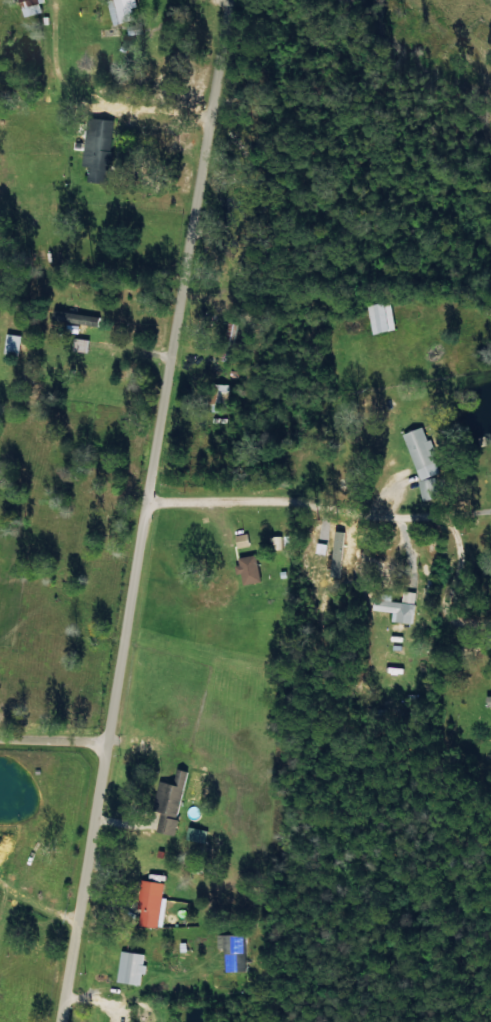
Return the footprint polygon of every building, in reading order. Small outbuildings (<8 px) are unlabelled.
[(41,11),(39,3),(43,2),(43,0),(19,0),(23,16),(41,11)] [(134,19),(131,7),(136,6),(134,0),(106,0),(112,24),(134,19)] [(83,166),(88,167),(87,181),(109,183),(113,119),(86,117),(83,166)] [(365,304),(371,333),(394,328),(388,300),(365,304)] [(51,318),(97,326),(99,317),(53,309),(51,318)] [(3,353),(18,355),(20,335),(5,333),(3,353)] [(71,350),(87,352),(88,339),(73,338),(71,350)] [(228,384),(213,384),(212,409),(227,410),(228,384)] [(425,500),(440,495),(433,475),(440,472),(423,425),(401,433),(425,500)] [(236,547),(249,546),(247,533),(234,535),(236,547)] [(237,558),(243,584),(260,581),(255,554),(237,558)] [(392,612),(390,621),(411,623),(415,592),(402,590),(401,602),(391,600),(391,595),(374,592),(372,609),(392,612)] [(186,770),(175,768),(172,783),(160,781),(155,812),(160,813),(156,831),(174,835),(186,770)] [(185,839),(204,842),(206,830),(187,827),(185,839)] [(138,925),(158,927),(162,882),(139,880),(136,910),(139,910),(138,925)] [(241,934),(216,935),(216,948),(222,948),(222,972),(242,971),(241,934)] [(143,953),(119,951),(117,982),(139,984),(140,973),(145,974),(146,964),(142,963),(143,953)]
